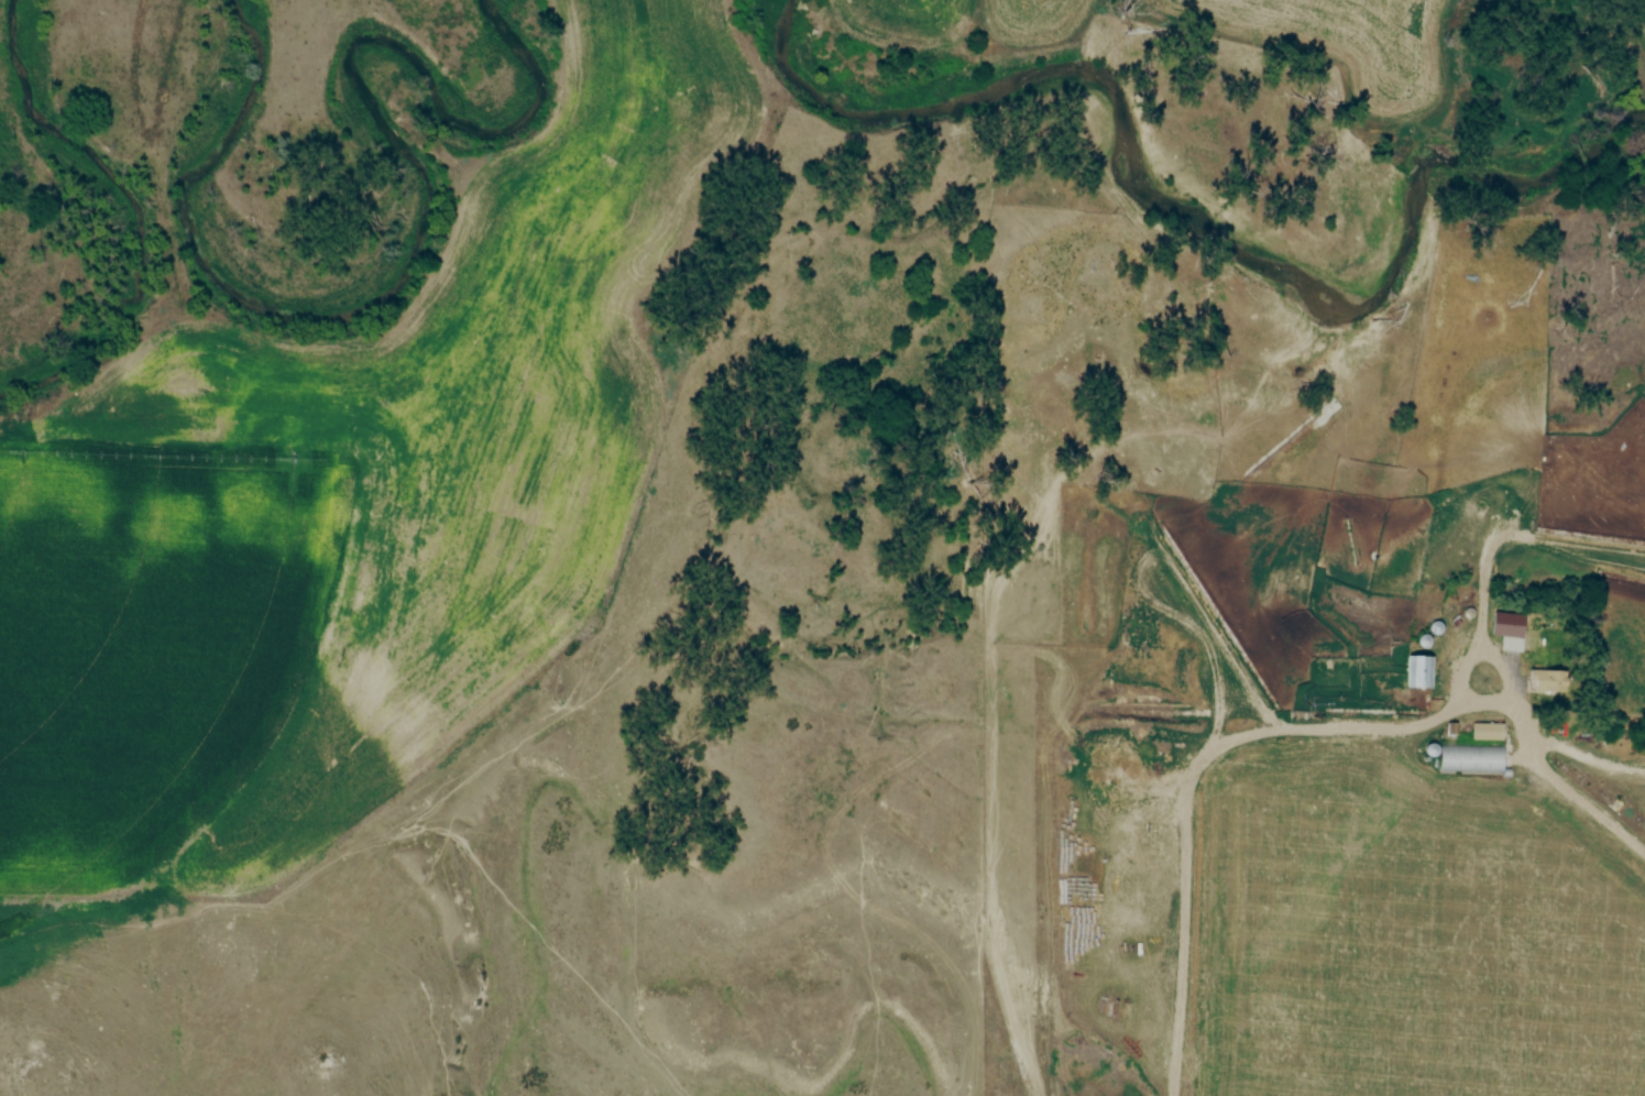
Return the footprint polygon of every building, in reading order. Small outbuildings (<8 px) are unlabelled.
[(1487,610),(1515,611),(1514,632),(1485,631),(1487,610)] [(1407,690),(1433,690),(1433,657),(1407,657),(1407,690)] [(1565,694),(1566,672),(1529,672),(1529,693),(1565,694)] [(1473,742),(1503,742),(1503,724),(1473,724),(1473,742)] [(1437,748),(1498,750),(1496,774),(1436,771),(1437,748)]
